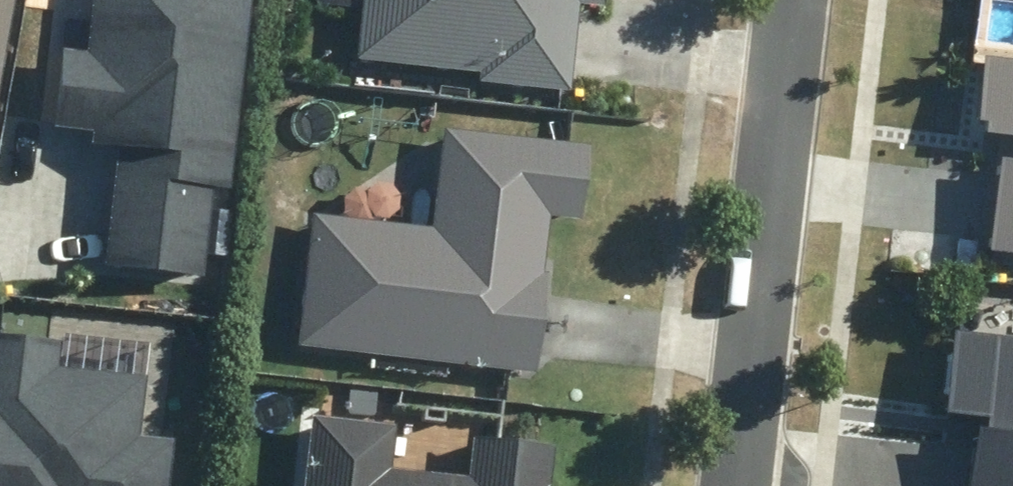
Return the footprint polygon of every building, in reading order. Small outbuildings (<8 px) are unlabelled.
[(12,0),(0,0),(0,76),(12,0)] [(107,261),(202,271),(211,186),(231,188),(251,0),(71,0),(57,127),(94,131),(92,143),(119,145),(107,261)] [(348,67),(471,80),(469,91),(561,101),(571,13),(594,15),(595,0),(355,0),(348,67)] [(973,68),(965,144),(1012,149),(1012,72),(973,68)] [(303,222),(288,354),(525,380),(542,224),(572,227),(580,152),(435,136),(425,235),(303,222)] [(979,261),(1012,265),(1012,151),(1011,171),(989,169),(979,261)] [(173,439),(139,435),(145,375),(58,366),(61,341),(0,335),(0,485),(168,485),(173,439)] [(960,485),(1012,485),(1012,350),(941,342),(932,423),(966,427),(960,485)] [(300,425),(294,485),(539,485),(543,451),(462,442),(457,485),(382,477),(387,434),(300,425)]
